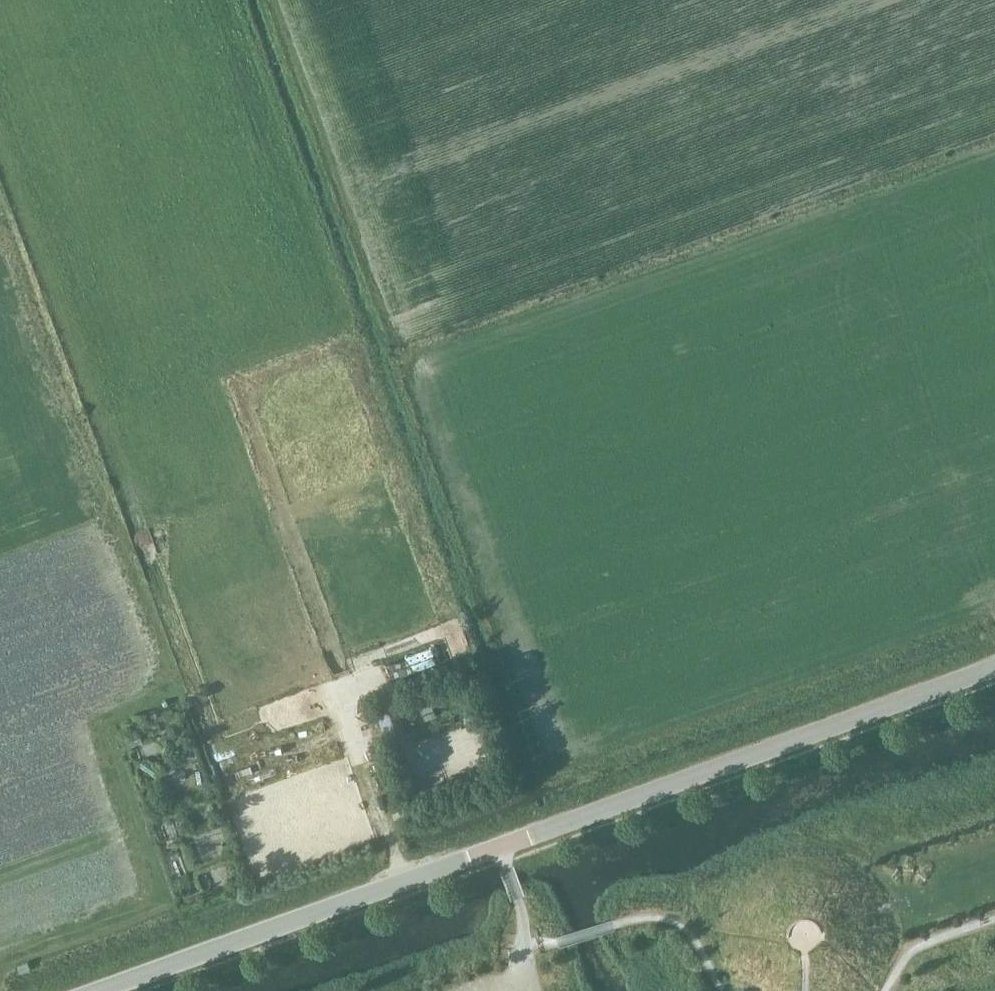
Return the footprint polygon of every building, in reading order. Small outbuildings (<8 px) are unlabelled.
[(430,702),(420,706),(424,717),(434,713),(430,702)]
